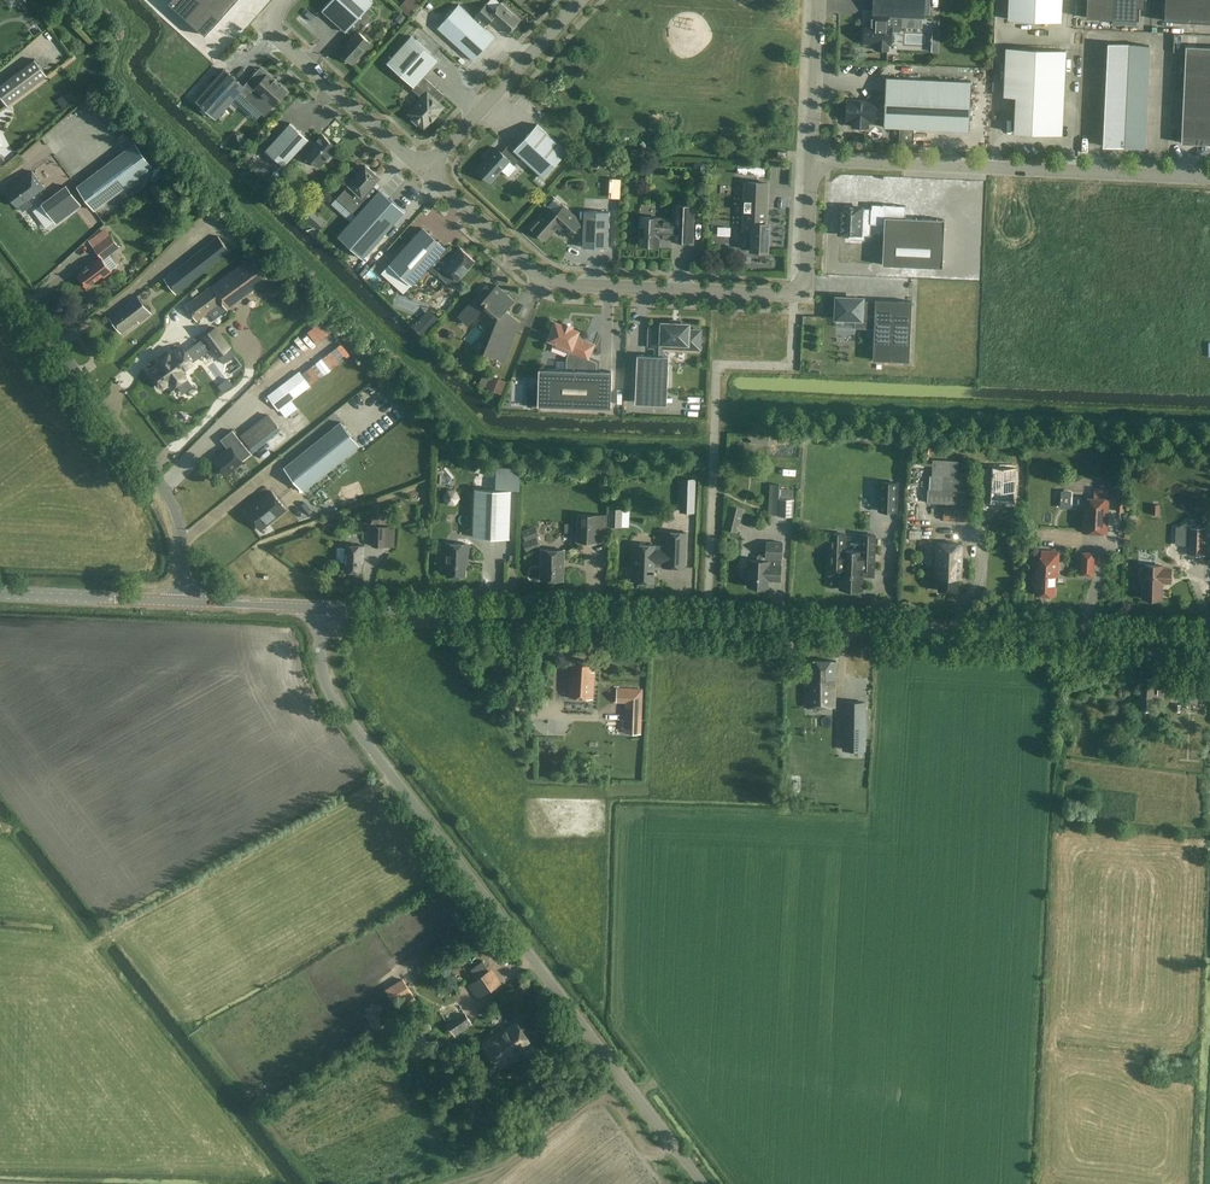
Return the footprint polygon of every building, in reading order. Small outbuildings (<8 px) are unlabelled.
[(169,2),(205,35),(237,0),(171,0),(169,2)] [(368,7),(373,2),(371,0),(331,0),(322,10),(346,32),(346,31),(352,36),(338,51),(353,64),(371,43),(359,32),(376,14),(368,7)] [(410,16),(421,5),(415,0),(405,0),(399,6),(410,16)] [(891,32),(900,32),(902,29),(903,17),(923,18),(924,0),(873,0),(873,15),(876,16),(876,25),(864,25),(864,43),(876,44),(875,49),(888,50),(888,44),(891,44),(891,43),(892,43),(894,41),(894,36),(893,34),(891,34),(891,32)] [(1008,19),(1061,21),(1062,0),(1008,0),(1008,19)] [(1113,0),(1087,0),(1086,17),(1112,19),(1113,0)] [(1112,19),(1138,20),(1139,0),(1113,0),(1112,19)] [(1164,21),(1209,23),(1209,0),(1165,0),(1164,21)] [(459,4),(437,28),(473,60),(494,37),(483,27),(486,24),(487,24),(492,19),(508,33),(520,20),(500,3),(493,11),(486,4),(476,14),(477,15),(474,18),(459,4)] [(936,21),(921,20),(920,31),(936,32),(936,21)] [(417,126),(419,123),(424,127),(431,119),(432,120),(437,115),(436,114),(443,106),(437,101),(444,94),(423,76),(438,60),(411,36),(387,63),(413,86),(412,89),(422,98),(408,113),(413,117),(411,120),(417,126)] [(1108,43),(1108,56),(1128,57),(1129,44),(1108,43)] [(1128,57),(1149,58),(1149,45),(1129,44),(1128,57)] [(1209,144),(1209,47),(1186,46),(1181,143),(1209,144)] [(1016,84),(1064,87),(1066,50),(1006,47),(1003,96),(1015,97),(1016,84)] [(1128,67),(1128,57),(1108,56),(1107,66),(1128,67)] [(1149,58),(1128,57),(1128,67),(1148,68),(1149,58)] [(0,85),(0,95),(7,105),(47,75),(35,59),(0,85)] [(1107,66),(1107,75),(1127,76),(1128,67),(1107,66)] [(1127,76),(1148,77),(1148,68),(1128,67),(1127,76)] [(259,83),(252,76),(243,86),(225,69),(197,101),(208,111),(216,118),(241,90),(248,97),(251,93),(266,105),(270,101),(274,105),(286,92),(267,74),(259,83)] [(1127,86),(1127,76),(1107,75),(1106,85),(1127,86)] [(1148,77),(1127,76),(1127,86),(1147,87),(1148,77)] [(845,107),(845,112),(846,114),(846,117),(853,117),(856,120),(855,127),(867,127),(868,120),(875,121),(875,118),(884,119),(884,127),(913,128),(969,131),(971,82),(886,78),(885,96),(879,96),(875,100),(875,102),(847,101),(846,106),(845,107)] [(1016,84),(1015,97),(1014,132),(1062,134),(1064,87),(1016,84)] [(1106,85),(1106,95),(1126,96),(1127,86),(1106,85)] [(1126,96),(1147,97),(1147,87),(1127,86),(1126,96)] [(73,91),(66,96),(74,105),(81,100),(73,91)] [(1126,105),(1126,96),(1106,95),(1105,104),(1126,105)] [(1147,97),(1126,96),(1126,105),(1146,106),(1147,97)] [(1105,104),(1105,114),(1125,115),(1126,105),(1105,104)] [(1125,115),(1146,116),(1146,106),(1126,105),(1125,115)] [(1125,124),(1125,115),(1105,114),(1104,123),(1125,124)] [(1146,116),(1125,115),(1125,124),(1145,125),(1146,116)] [(290,123),(265,150),(284,166),(300,149),(319,166),(325,160),(326,161),(329,161),(332,157),(332,154),(331,153),(336,147),(322,134),(314,144),(290,123)] [(1104,123),(1104,133),(1124,134),(1125,124),(1104,123)] [(488,157),(476,170),(490,182),(509,161),(514,165),(521,157),(544,177),(567,152),(537,124),(513,150),(508,145),(501,153),(496,148),(487,157),(488,157)] [(1145,125),(1125,124),(1124,134),(1145,135),(1145,125)] [(878,126),(871,131),(877,139),(884,133),(878,126)] [(92,160),(106,150),(95,133),(88,138),(93,145),(86,150),(92,160)] [(235,149),(245,147),(242,133),(232,135),(235,149)] [(1103,146),(1124,147),(1124,134),(1104,133),(1103,146)] [(1145,135),(1124,134),(1124,147),(1144,148),(1145,135)] [(152,166),(135,143),(77,186),(94,210),(152,166)] [(787,160),(787,152),(778,151),(778,159),(787,160)] [(705,171),(705,161),(694,160),(694,168),(697,168),(697,171),(705,171)] [(350,246),(363,258),(404,212),(379,190),(369,201),(363,195),(379,177),(366,165),(349,184),(356,190),(350,197),(362,209),(338,235),(350,246)] [(32,204),(28,199),(44,187),(32,171),(15,184),(16,185),(7,192),(17,206),(18,205),(22,211),(32,204)] [(767,183),(745,182),(743,229),(751,230),(751,250),(767,251),(769,223),(766,223),(767,195),(767,183)] [(57,224),(81,205),(66,186),(42,204),(57,224)] [(637,226),(637,236),(640,236),(639,245),(658,245),(658,237),(673,238),(673,241),(692,241),(693,219),(693,205),(674,204),(674,220),(659,219),(659,218),(640,217),(640,226),(637,226)] [(849,239),(865,240),(865,225),(871,225),(871,224),(884,224),(882,265),(942,267),(945,219),(905,218),(906,206),(895,205),(883,204),(883,205),(872,204),(872,209),(861,208),(861,207),(841,206),(840,234),(849,234),(849,239)] [(549,208),(532,227),(545,239),(557,225),(569,236),(574,230),(576,231),(583,234),(583,247),(607,248),(608,221),(609,212),(584,210),(584,224),(581,223),(581,222),(564,206),(557,215),(549,208)] [(414,219),(402,226),(406,233),(418,226),(414,219)] [(92,262),(93,263),(77,275),(87,287),(103,275),(104,277),(112,271),(104,260),(120,247),(109,235),(105,228),(88,241),(100,256),(92,262)] [(404,292),(436,257),(444,264),(442,266),(444,268),(440,272),(440,275),(448,283),(451,282),(455,278),(457,280),(459,279),(475,261),(460,247),(455,252),(453,251),(451,251),(449,252),(445,248),(423,228),(382,273),(404,292)] [(880,250),(880,230),(871,230),(871,250),(880,250)] [(220,237),(165,278),(177,294),(231,252),(220,237)] [(251,256),(211,286),(209,282),(186,299),(189,303),(186,305),(197,320),(222,302),(227,309),(268,279),(251,256)] [(372,270),(367,280),(377,284),(381,274),(372,270)] [(268,292),(275,300),(285,292),(278,284),(268,292)] [(487,285),(458,316),(467,324),(484,306),(498,318),(484,353),(504,361),(516,331),(520,322),(521,321),(506,308),(514,300),(497,285),(492,290),(487,285)] [(139,322),(151,313),(138,295),(110,317),(122,333),(138,320),(139,322)] [(837,310),(836,317),(856,318),(855,327),(874,328),(872,360),(909,361),(912,301),(875,299),(875,302),(862,301),(862,299),(854,298),(844,298),(837,298),(837,304),(837,310)] [(412,327),(422,336),(438,319),(428,310),(412,327)] [(208,327),(219,320),(214,311),(202,318),(208,327)] [(563,325),(556,322),(553,329),(551,328),(548,329),(546,334),(547,337),(549,338),(549,339),(556,342),(555,344),(556,347),(569,352),(566,358),(566,370),(539,369),(538,406),(611,408),(612,371),(596,371),(596,362),(588,359),(593,345),(584,341),(575,338),(578,331),(571,328),(572,326),(564,323),(563,325)] [(637,355),(635,391),(635,403),(667,404),(667,393),(667,390),(669,356),(661,356),(662,347),(699,348),(699,344),(701,343),(701,337),(700,335),(700,331),(688,330),(688,324),(662,323),(662,329),(650,329),(649,346),(656,346),(656,356),(637,355)] [(220,334),(209,343),(212,347),(218,356),(219,355),(224,362),(235,355),(229,347),(230,347),(220,334)] [(338,358),(343,355),(337,346),(332,349),(338,358)] [(160,364),(149,372),(161,387),(172,379),(176,384),(177,383),(183,392),(192,386),(185,377),(186,376),(182,371),(193,363),(190,359),(197,354),(192,347),(185,352),(182,348),(171,356),(169,353),(159,361),(160,364)] [(297,408),(291,400),(338,365),(327,351),(268,396),(278,410),(280,409),(286,417),(297,408)] [(492,372),(487,384),(503,390),(508,378),(492,372)] [(385,420),(399,410),(389,397),(376,407),(385,420)] [(343,403),(346,409),(356,404),(352,398),(343,403)] [(341,422),(284,468),(302,491),(359,445),(341,422)] [(374,422),(367,431),(375,438),(382,429),(374,422)] [(242,460),(251,453),(232,430),(220,439),(228,448),(213,460),(225,475),(243,461),(242,460)] [(769,436),(751,435),(751,443),(769,443),(769,436)] [(929,490),(928,490),(927,502),(970,504),(972,473),(958,472),(959,460),(933,459),(932,476),(930,476),(929,490)] [(993,468),(992,504),(1016,505),(1017,469),(993,468)] [(681,478),(680,497),(694,498),(694,495),(695,479),(682,478),(681,478)] [(880,482),(879,511),(896,511),(897,483),(880,482)] [(793,516),(794,499),(794,489),(780,488),(780,483),(770,483),(768,515),(778,515),(793,516)] [(511,490),(475,489),(473,537),(509,538),(511,490)] [(260,529),(268,523),(285,509),(271,491),(246,511),(258,527),(260,529)] [(1084,498),(1083,533),(1107,534),(1108,499),(1084,498)] [(1125,511),(1125,499),(1116,498),(1116,511),(1125,511)] [(1159,514),(1160,504),(1151,504),(1151,514),(1159,514)] [(724,528),(738,532),(744,508),(730,505),(724,528)] [(969,522),(969,508),(944,506),(943,520),(969,522)] [(622,509),(609,509),(609,526),(621,526),(622,509)] [(377,512),(368,511),(367,522),(376,522),(377,512)] [(577,541),(597,542),(607,542),(608,515),(578,514),(577,541)] [(791,536),(791,517),(780,517),(779,536),(791,536)] [(373,526),(372,546),(384,546),(385,527),(373,526)] [(527,530),(529,538),(539,536),(537,527),(527,530)] [(1204,555),(1205,528),(1189,527),(1188,554),(1204,555)] [(633,554),(632,568),(635,568),(634,582),(654,583),(654,564),(665,564),(665,567),(685,568),(686,532),(666,531),(666,545),(636,544),(635,554),(633,554)] [(1013,540),(1009,532),(999,538),(1003,546),(1013,540)] [(844,534),(831,533),(830,574),(841,574),(840,589),(862,590),(862,575),(873,576),(875,535),(861,534),(861,551),(844,550),(844,534)] [(767,541),(766,553),(760,553),(757,555),(757,560),(749,560),(747,586),(768,587),(768,580),(780,581),(783,542),(767,541)] [(446,543),(446,564),(447,564),(447,575),(465,576),(465,565),(467,565),(467,558),(469,558),(469,544),(446,543)] [(962,544),(937,543),(935,577),(938,577),(938,590),(958,591),(958,573),(961,573),(962,544)] [(365,545),(345,545),(344,571),(363,572),(363,556),(365,557),(365,545)] [(541,549),(540,579),(563,580),(564,550),(541,549)] [(1170,555),(1177,563),(1183,557),(1176,550),(1170,555)] [(1034,560),(1033,578),(1036,578),(1035,594),(1041,595),(1042,596),(1046,596),(1048,595),(1054,595),(1055,575),(1057,576),(1059,552),(1042,551),(1041,561),(1034,560)] [(1094,553),(1082,552),(1081,575),(1093,575),(1094,553)] [(1170,582),(1171,568),(1163,568),(1163,565),(1143,565),(1142,598),(1161,599),(1162,582),(1170,582)] [(590,671),(591,661),(572,660),(571,678),(570,678),(569,697),(592,699),(594,671),(590,671)] [(835,679),(835,660),(811,660),(811,671),(807,671),(807,679),(806,679),(806,706),(834,706),(834,685),(833,685),(833,679),(835,679)] [(1207,698),(1209,677),(1159,673),(1158,695),(1207,698)] [(1141,677),(1139,710),(1152,711),(1155,678),(1141,677)] [(616,702),(626,702),(638,702),(637,719),(641,719),(642,689),(617,688),(616,702)] [(865,750),(865,702),(844,702),(844,738),(843,749),(855,749),(865,750)] [(588,747),(599,747),(599,737),(588,737),(588,747)] [(479,998),(502,982),(492,967),(469,984),(479,998)] [(473,1024),(465,1013),(447,1025),(456,1037),(473,1024)] [(497,1035),(496,1033),(481,1044),(500,1069),(523,1052),(521,1050),(531,1043),(515,1022),(497,1035)] [(426,1040),(420,1028),(403,1038),(408,1046),(410,1045),(411,1048),(426,1040)]
